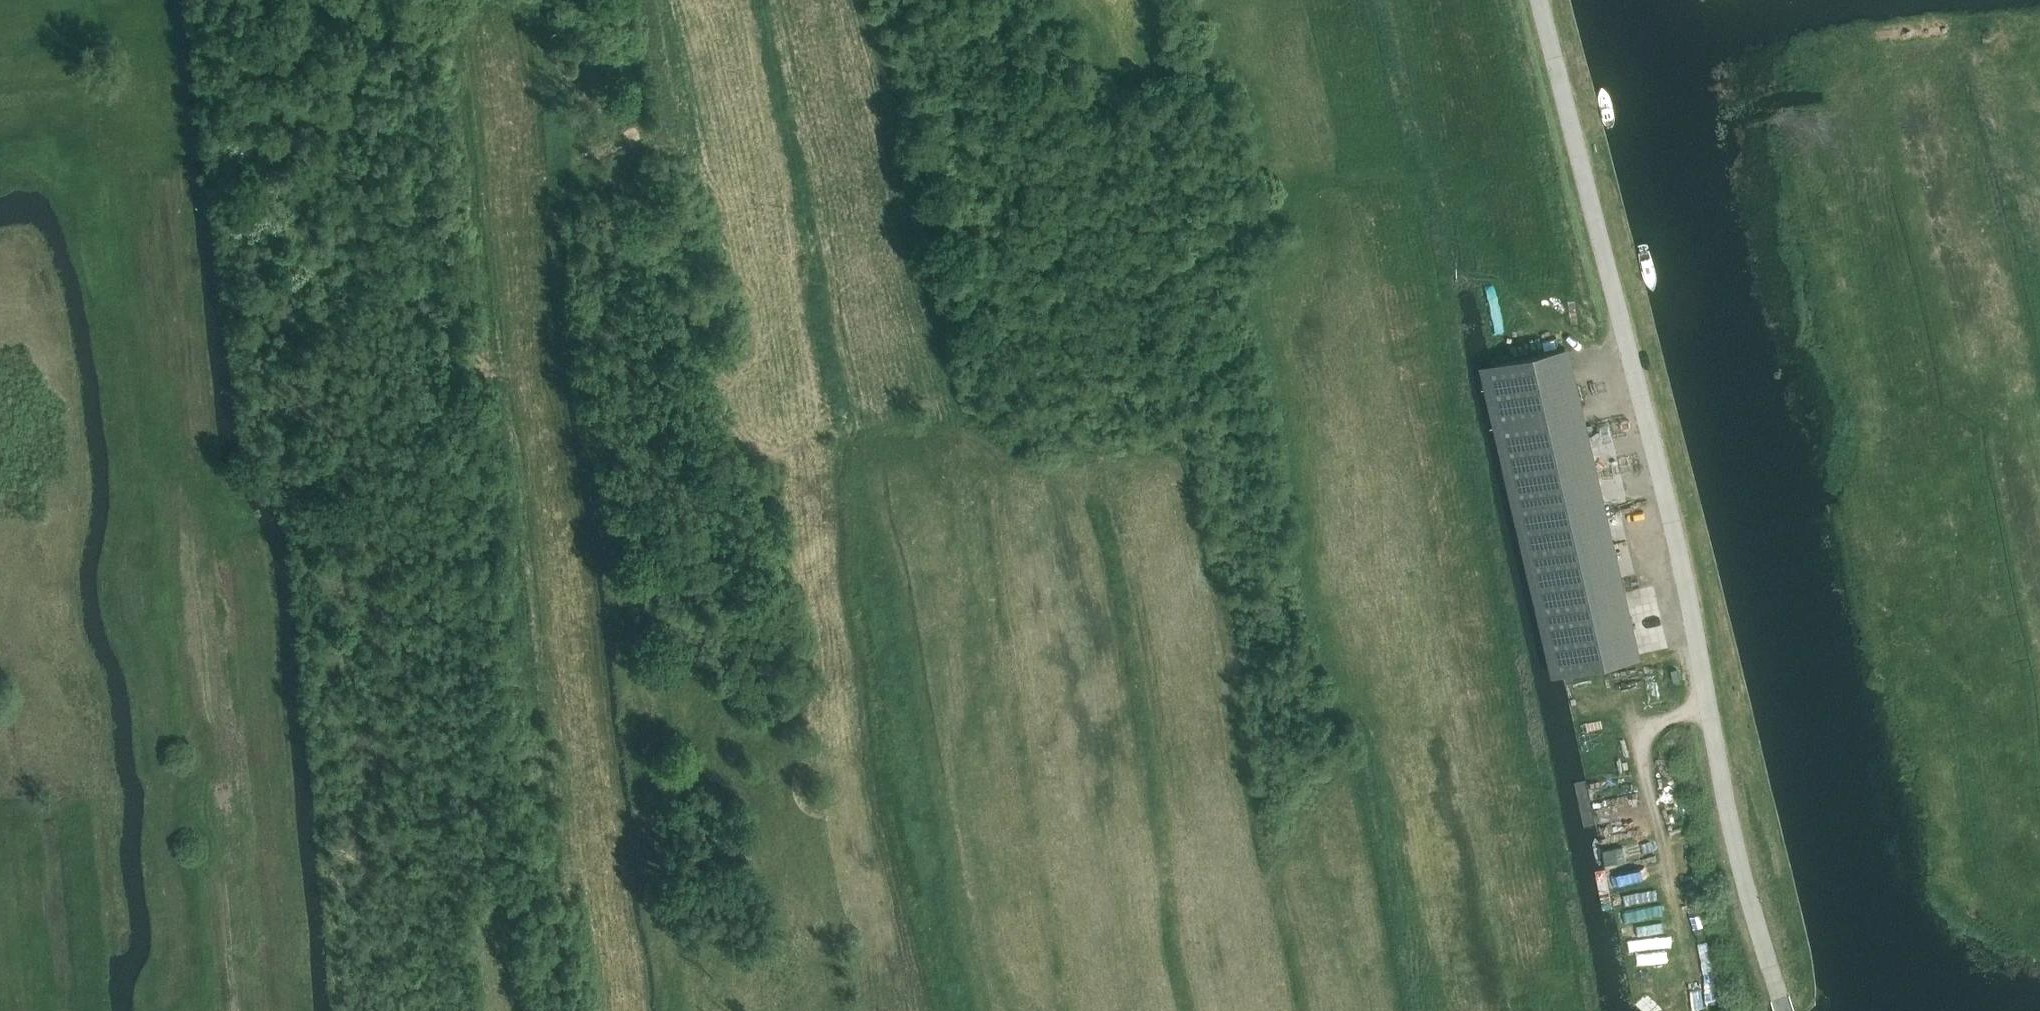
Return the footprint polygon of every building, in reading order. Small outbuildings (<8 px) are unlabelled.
[(1494,364),(1566,672),(1636,656),(1565,347),(1494,364)] [(1602,503),(1605,517),(1623,512),(1620,499),(1602,503)] [(1601,776),(1633,771),(1631,761),(1599,765),(1601,776)] [(1607,818),(1629,813),(1626,802),(1605,807),(1607,818)] [(1616,914),(1618,925),(1639,922),(1638,911),(1616,914)]
